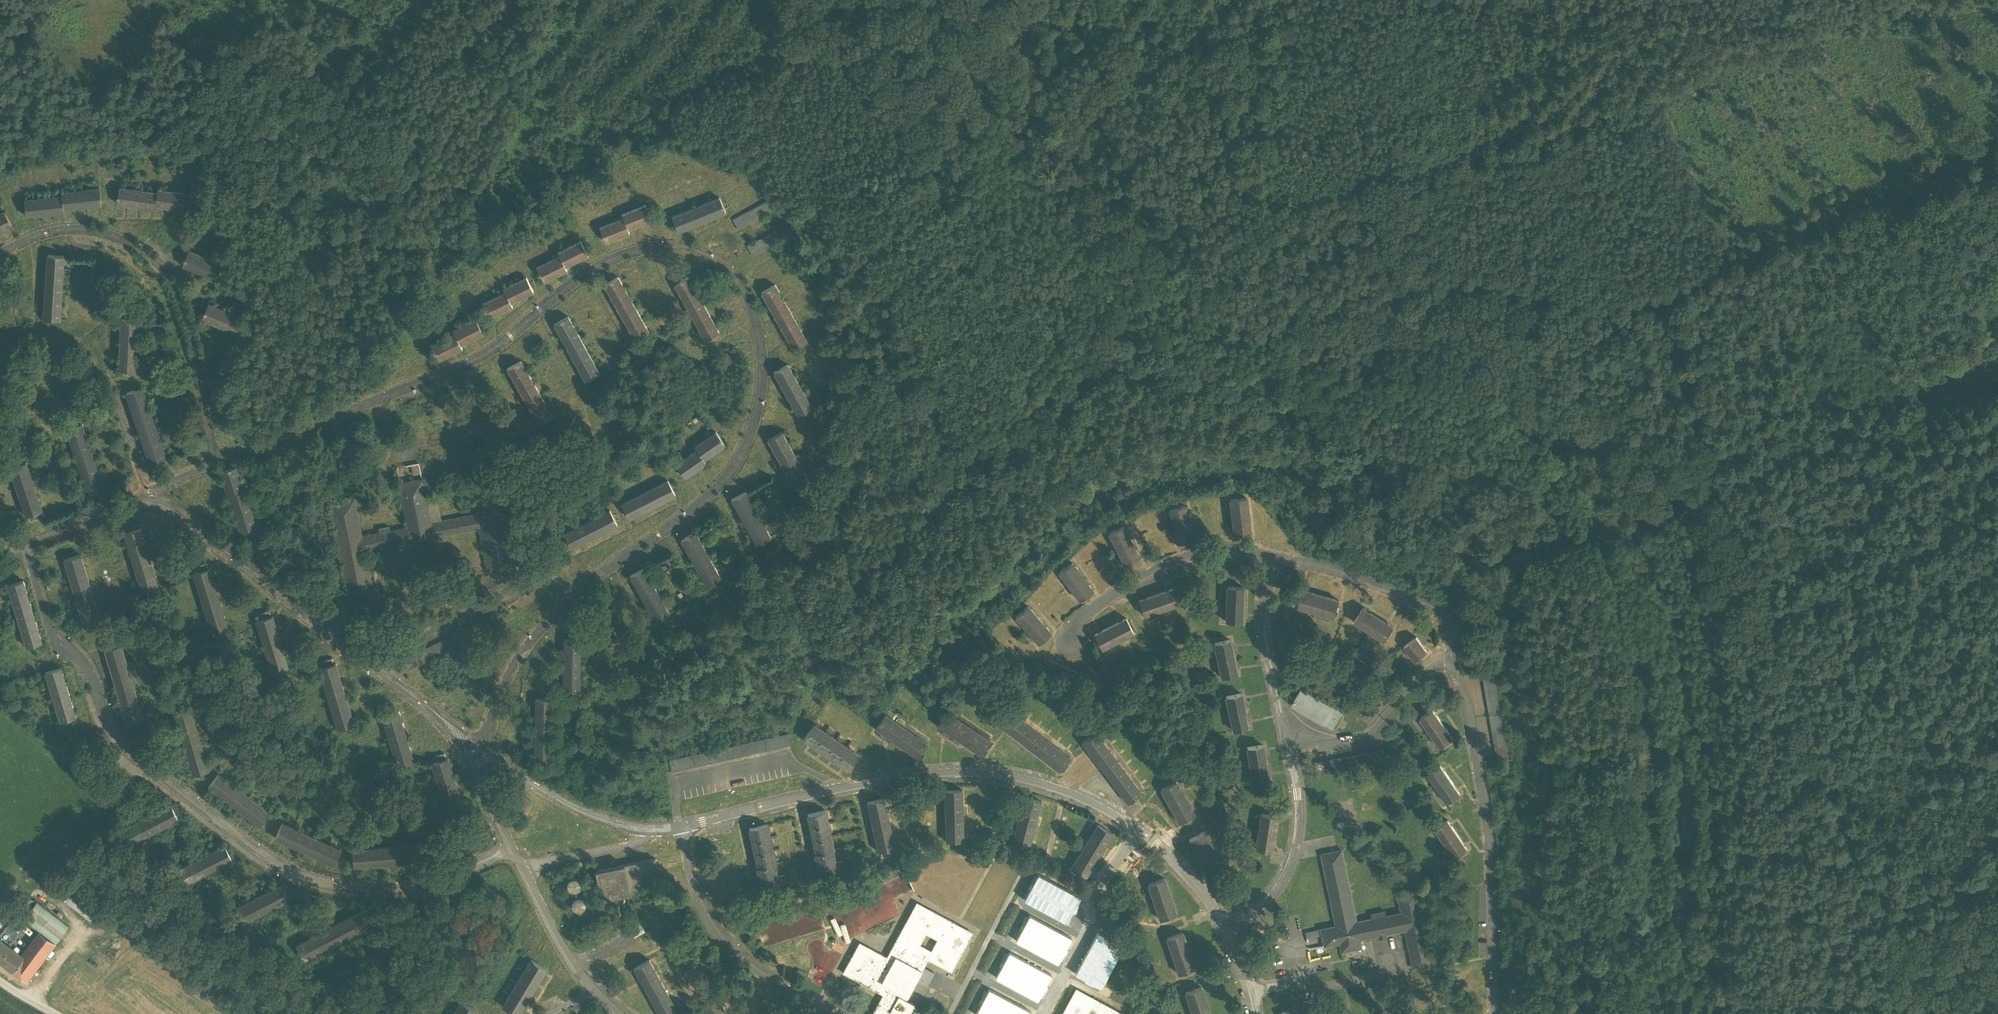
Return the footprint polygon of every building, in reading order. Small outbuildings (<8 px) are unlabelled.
[(120,186),(118,203),(155,209),(155,205),(193,211),(196,194),(158,189),(157,192),(120,186)] [(64,212),(64,209),(102,205),(100,187),(62,192),(62,195),(24,199),(26,216),(64,212)] [(672,217),(678,232),(725,212),(719,197),(672,217)] [(733,220),(738,230),(776,210),(770,200),(733,220)] [(629,233),(628,229),(651,220),(645,205),(622,214),(623,218),(600,228),(606,242),(629,233)] [(12,226),(4,210),(0,213),(0,232),(12,226)] [(747,246),(752,256),(790,236),(784,225),(747,246)] [(567,270),(565,266),(587,255),(580,240),(558,252),(559,255),(537,267),(544,281),(567,270)] [(189,250),(182,265),(218,280),(224,264),(189,250)] [(48,255),(44,318),(60,320),(65,256),(48,255)] [(512,306),(510,302),(533,291),(526,277),(503,288),(505,292),(482,303),(489,317),(512,306)] [(618,277),(604,285),(635,340),(649,332),(618,277)] [(688,277),(674,284),(705,340),(719,332),(688,277)] [(761,292),(792,348),(806,340),(776,284),(761,292)] [(202,318),(238,333),(244,318),(208,303),(202,318)] [(554,324),(585,380),(599,372),(568,316),(554,324)] [(119,369),(135,370),(138,319),(122,318),(119,369)] [(462,347),(460,344),(483,333),(476,319),(453,330),(455,333),(432,345),(439,359),(462,347)] [(507,368),(538,424),(552,416),(521,360),(507,368)] [(787,364),(773,372),(799,417),(813,409),(787,364)] [(127,392),(151,465),(166,460),(142,387),(127,392)] [(494,415),(484,418),(486,429),(497,426),(494,415)] [(66,430),(86,490),(103,485),(83,424),(66,430)] [(676,463),(685,477),(706,462),(704,459),(725,444),(716,431),(695,446),(697,449),(676,463)] [(768,440),(792,484),(806,476),(782,432),(768,440)] [(9,468),(26,516),(43,511),(26,462),(9,468)] [(419,462),(396,467),(399,483),(422,479),(419,462)] [(229,496),(240,531),(257,526),(245,490),(244,491),(237,466),(220,472),(227,496),(229,496)] [(422,479),(399,483),(408,527),(390,531),(389,526),(378,529),(379,533),(361,536),(354,499),(330,503),(348,598),(372,594),(364,550),(410,541),(411,545),(434,541),(433,537),(480,528),(488,571),(512,566),(501,509),(430,523),(422,479)] [(622,503),(629,517),(675,494),(667,480),(622,503)] [(731,499),(756,543),(770,536),(746,491),(731,499)] [(1247,494),(1227,497),(1232,533),(1251,530),(1247,494)] [(1186,502),(1168,506),(1176,541),(1194,537),(1186,502)] [(564,532),(571,547),(617,524),(609,510),(564,532)] [(1108,528),(1122,563),(1139,557),(1125,522),(1108,528)] [(124,533),(143,594),(159,589),(140,528),(124,533)] [(681,539),(706,583),(720,576),(695,531),(681,539)] [(64,560),(83,620),(99,615),(81,555),(64,560)] [(1079,600),(1094,589),(1072,559),(1057,571),(1079,600)] [(193,573),(212,633),(228,628),(210,568),(193,573)] [(630,575),(655,620),(669,612),(644,568),(630,575)] [(8,585),(26,646),(42,641),(23,580),(8,585)] [(1244,621),(1244,585),(1227,585),(1226,621),(1244,621)] [(1173,587),(1138,597),(1143,615),(1178,605),(1173,587)] [(1302,587),(1297,607),(1335,617),(1340,597),(1302,587)] [(1028,603),(1013,615),(1038,643),(1052,631),(1028,603)] [(1384,640),(1394,624),(1363,604),(1352,621),(1384,640)] [(256,620),(275,681),(292,676),(273,615),(256,620)] [(1126,616),(1093,632),(1101,649),(1134,632),(1126,616)] [(1412,661),(1428,650),(1417,635),(1401,646),(1412,661)] [(1219,676),(1238,674),(1232,638),(1213,641),(1219,676)] [(565,639),(564,690),(580,690),(581,639),(565,639)] [(106,648),(128,722),(143,717),(121,644),(106,648)] [(319,668),(338,729),(354,724),(335,663),(319,668)] [(45,672),(61,720),(76,716),(61,667),(45,672)] [(1506,750),(1496,670),(1484,671),(1494,752),(1506,750)] [(1334,728),(1344,710),(1301,686),(1291,704),(1334,728)] [(1224,695),(1232,730),(1250,726),(1242,691),(1224,695)] [(1364,697),(1352,709),(1360,717),(1372,705),(1364,697)] [(535,698),(535,762),(551,762),(551,699),(535,698)] [(175,712),(193,773),(209,769),(191,707),(175,712)] [(1420,715),(1438,747),(1453,738),(1435,707),(1420,715)] [(1060,770),(1071,755),(1009,710),(998,725),(1060,770)] [(382,716),(396,765),(413,759),(398,711),(382,716)] [(982,754),(992,738),(946,711),(937,726),(982,754)] [(918,756),(928,741),(884,713),(874,728),(918,756)] [(848,769),(859,752),(814,722),(806,734),(820,743),(817,748),(848,769)] [(1141,792),(1098,730),(1082,741),(1125,803),(1141,792)] [(1264,743),(1246,746),(1251,781),(1269,778),(1264,743)] [(1346,757),(1321,758),(1322,771),(1339,770),(1339,762),(1346,762),(1346,757)] [(431,764),(446,812),(463,807),(448,758),(431,764)] [(1440,762),(1426,772),(1447,802),(1461,792),(1440,762)] [(208,786),(259,824),(269,811),(218,773),(208,786)] [(1178,778),(1161,786),(1177,822),(1194,814),(1178,778)] [(945,840),(964,840),(963,788),(944,789),(945,840)] [(531,801),(517,793),(513,799),(527,808),(531,801)] [(1024,795),(1011,845),(1029,850),(1041,800),(1024,795)] [(895,846),(884,796),(866,800),(878,856),(892,853),(891,847),(895,846)] [(126,827),(134,842),(179,818),(171,803),(126,827)] [(837,868),(826,809),(806,813),(817,872),(837,868)] [(1272,849),(1278,815),(1261,812),(1254,846),(1272,849)] [(1434,827),(1451,853),(1466,844),(1449,817),(1434,827)] [(282,822),(276,837),(334,863),(341,849),(282,822)] [(768,822),(748,826),(758,881),(778,877),(768,822)] [(1089,876),(1112,830),(1095,822),(1073,868),(1089,876)] [(1206,829),(1188,837),(1202,866),(1219,857),(1206,829)] [(179,867),(187,882),(232,859),(224,844),(179,867)] [(353,849),(354,866),(418,860),(416,844),(353,849)] [(1418,890),(1398,894),(1402,913),(1386,916),(1385,912),(1371,914),(1372,919),(1356,922),(1341,850),(1322,854),(1337,926),(1321,929),(1325,946),(1340,943),(1342,951),(1361,947),(1359,939),(1405,929),(1413,968),(1433,964),(1418,890)] [(655,857),(594,868),(599,894),(660,883),(655,857)] [(864,895),(865,929),(901,915),(895,898),(913,891),(907,875),(891,875),(891,886),(889,886),(864,895)] [(572,876),(567,886),(575,890),(580,880),(572,876)] [(1159,919),(1177,913),(1166,877),(1147,883),(1159,919)] [(236,906),(244,921),(289,898),(281,883),(236,906)] [(973,929),(914,901),(889,955),(858,941),(843,973),(883,992),(872,1013),(908,1013),(914,1002),(907,999),(926,959),(953,971),(973,929)] [(41,933),(55,944),(68,926),(37,902),(24,917),(41,933)] [(1057,906),(1041,932),(1124,986),(1141,960),(1057,906)] [(296,943),(304,958),(372,924),(364,909),(296,943)] [(21,927),(26,922),(17,914),(12,919),(21,927)] [(1184,931),(1165,937),(1175,970),(1194,964),(1184,931)] [(23,959),(14,971),(26,981),(55,944),(41,933),(22,958),(23,959)] [(0,941),(0,960),(14,971),(23,959),(22,958),(0,941)] [(995,978),(1008,950),(990,941),(976,969),(995,978)] [(1076,968),(1030,945),(996,1013),(1054,1013),(1076,968)] [(660,1013),(680,1013),(650,959),(634,968),(660,1013)] [(515,1013),(518,1013),(546,969),(530,960),(502,1006),(515,1013)] [(924,966),(917,981),(927,986),(935,971),(924,966)] [(988,989),(969,980),(956,1008),(969,1013),(976,1013),(988,989)] [(1184,991),(1191,1013),(1211,1013),(1203,986),(1184,991)] [(1074,988),(1062,1013),(1130,1013),(1074,988)] [(708,1013),(728,1013),(718,996),(703,1004),(708,1013)] [(452,1013),(474,1013),(476,1010),(460,1001),(452,1013)] [(1279,1013),(1298,1013),(1294,1005),(1278,1012),(1279,1013)]
